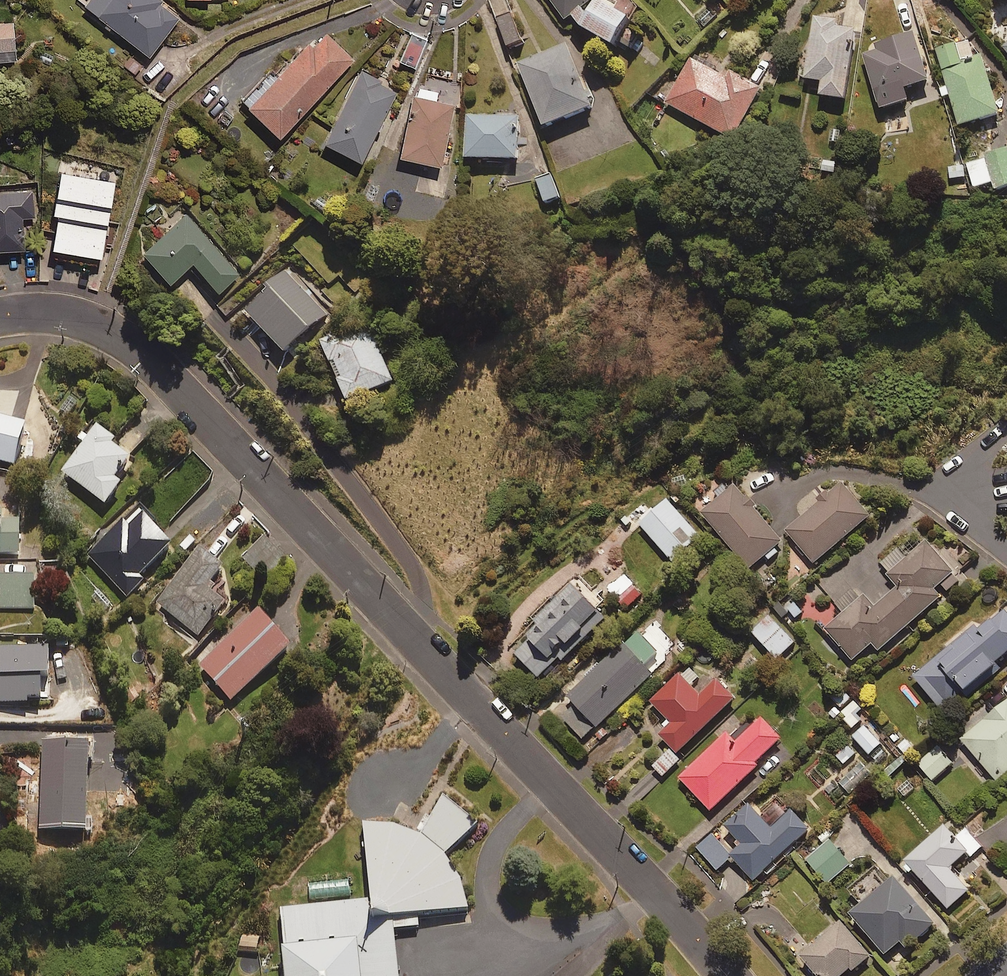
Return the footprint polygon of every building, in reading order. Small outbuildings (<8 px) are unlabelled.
[(163,0),(87,0),(84,3),(148,53),(180,13),(163,0)] [(569,19),(574,16),(617,43),(635,14),(620,0),(554,0),(569,19)] [(524,40),(513,13),(497,19),(508,46),(524,40)] [(836,21),(813,17),(803,79),(821,82),(819,95),(843,99),(854,31),(835,28),(836,21)] [(12,20),(0,21),(0,58),(15,57),(12,20)] [(353,57),(322,26),(247,102),(278,133),(353,57)] [(410,29),(395,59),(414,68),(429,38),(410,29)] [(927,81),(912,33),(861,49),(876,97),(927,81)] [(976,63),(969,40),(935,50),(959,126),(998,114),(982,61),(976,63)] [(596,104),(569,43),(521,64),(548,125),(596,104)] [(728,76),(692,57),(667,102),(737,139),(765,87),(731,69),(728,76)] [(396,90),(360,71),(325,140),(361,159),(396,90)] [(437,89),(418,85),(402,154),(440,163),(454,103),(435,99),(437,89)] [(522,116),(469,115),(468,157),(521,158),(522,116)] [(965,161),(974,190),(994,184),(997,190),(1006,187),(1006,148),(965,161)] [(838,161),(821,159),(819,173),(836,175),(838,161)] [(58,220),(52,253),(101,264),(116,190),(120,191),(122,180),(49,166),(46,180),(60,183),(53,219),(58,220)] [(561,196),(553,174),(538,180),(546,202),(561,196)] [(33,190),(0,191),(0,247),(23,247),(22,215),(34,215),(33,190)] [(238,271),(186,211),(143,249),(169,279),(192,259),(218,289),(238,271)] [(327,312),(286,270),(246,309),(288,351),(327,312)] [(397,379),(366,319),(323,341),(353,400),(397,379)] [(0,418),(0,461),(14,465),(25,425),(0,418)] [(89,437),(83,432),(77,440),(83,445),(62,472),(105,505),(121,484),(116,479),(132,458),(114,443),(116,440),(98,426),(89,437)] [(872,515),(844,482),(788,530),(816,563),(872,515)] [(765,557),(769,561),(781,551),(777,547),(783,542),(736,486),(705,512),(751,568),(765,557)] [(702,536),(669,499),(641,524),(674,561),(702,536)] [(20,521),(4,521),(4,510),(0,510),(0,553),(20,553),(20,521)] [(169,544),(139,513),(125,527),(119,521),(85,554),(125,596),(141,580),(137,576),(169,544)] [(876,608),(857,586),(838,603),(846,612),(827,629),(855,660),(874,643),(881,651),(943,596),(937,588),(956,571),(928,540),(907,558),(899,549),(883,563),(902,586),(876,608)] [(200,549),(171,584),(176,588),(161,606),(198,637),(226,603),(208,589),(225,569),(200,549)] [(34,608),(35,576),(0,575),(0,607),(34,608)] [(643,595),(626,575),(610,589),(627,609),(643,595)] [(611,615),(575,580),(526,631),(532,638),(517,653),(542,677),(561,657),(564,660),(573,651),(569,648),(586,630),(591,635),(611,615)] [(790,626),(803,611),(791,601),(778,616),(790,626)] [(292,644),(257,607),(197,664),(233,701),(292,644)] [(1005,610),(983,630),(977,624),(917,679),(947,711),(1006,657),(1006,612),(1005,610)] [(797,641),(774,618),(757,635),(779,658),(797,641)] [(574,701),(598,727),(666,661),(639,632),(570,696),(574,701)] [(0,648),(0,703),(41,703),(41,676),(49,677),(49,648),(0,648)] [(701,677),(690,666),(653,702),(675,724),(662,735),(679,753),(737,698),(719,680),(702,696),(692,686),(701,677)] [(838,683),(828,695),(844,708),(854,696),(838,683)] [(598,727),(574,701),(560,714),(584,740),(598,727)] [(863,708),(857,701),(842,714),(853,728),(865,718),(859,711),(863,708)] [(963,739),(997,780),(1006,772),(1006,702),(963,739)] [(784,738),(765,718),(738,744),(729,734),(682,778),(713,811),(761,766),(758,763),(784,738)] [(890,750),(866,724),(854,735),(877,761),(890,750)] [(895,728),(887,737),(909,757),(917,747),(895,728)] [(89,742),(43,742),(43,760),(25,760),(25,793),(41,793),(41,817),(88,817),(89,742)] [(954,763),(940,746),(920,764),(934,780),(954,763)] [(682,760),(673,749),(655,766),(664,776),(682,760)] [(774,829),(752,804),(728,826),(744,844),(732,855),(755,881),(812,829),(795,810),(774,829)] [(361,824),(369,902),(281,911),(288,975),(393,975),(388,927),(414,924),(412,912),(462,907),(459,877),(445,857),(466,825),(442,809),(421,841),(391,821),(361,824)] [(949,825),(908,861),(912,865),(909,868),(914,874),(917,871),(950,908),(971,890),(952,868),(970,852),(958,838),(960,836),(949,825)] [(733,857),(714,835),(699,848),(718,870),(733,857)] [(852,863),(831,840),(809,859),(830,883),(852,863)] [(937,924),(898,878),(855,914),(889,954),(903,941),(909,948),(937,924)] [(820,975),(843,975),(852,969),(854,971),(872,956),(845,923),(804,956),(820,975)]
